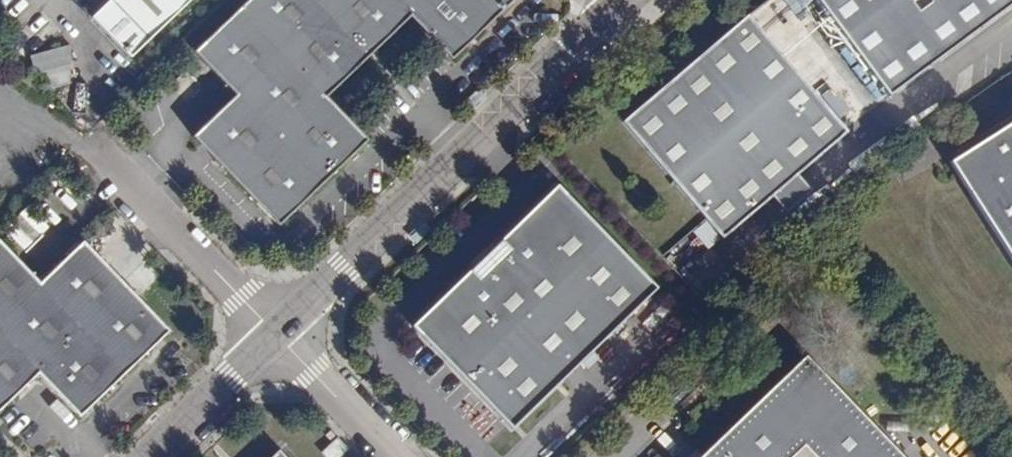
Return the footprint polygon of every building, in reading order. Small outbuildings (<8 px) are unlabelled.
[(90,20),(130,60),(193,0),(110,0),(90,20)] [(194,50),(235,94),(192,133),(277,223),(366,139),(326,98),(410,18),(450,60),(512,0),(247,0),(194,50)] [(890,98),(1011,7),(1011,0),(817,0),(890,98)] [(747,16),(622,122),(720,238),(845,132),(747,16)] [(45,90),(68,84),(70,48),(29,58),(33,75),(41,74),(45,90)] [(947,157),(1011,258),(1011,116),(947,157)] [(556,186),(411,326),(511,429),(656,289),(556,186)] [(37,372),(78,417),(167,331),(82,243),(37,285),(0,244),(0,408),(37,372)] [(750,408),(699,456),(903,456),(805,356),(750,408)] [(331,433),(325,438),(332,446),(322,456),(343,456),(349,452),(331,433)]
